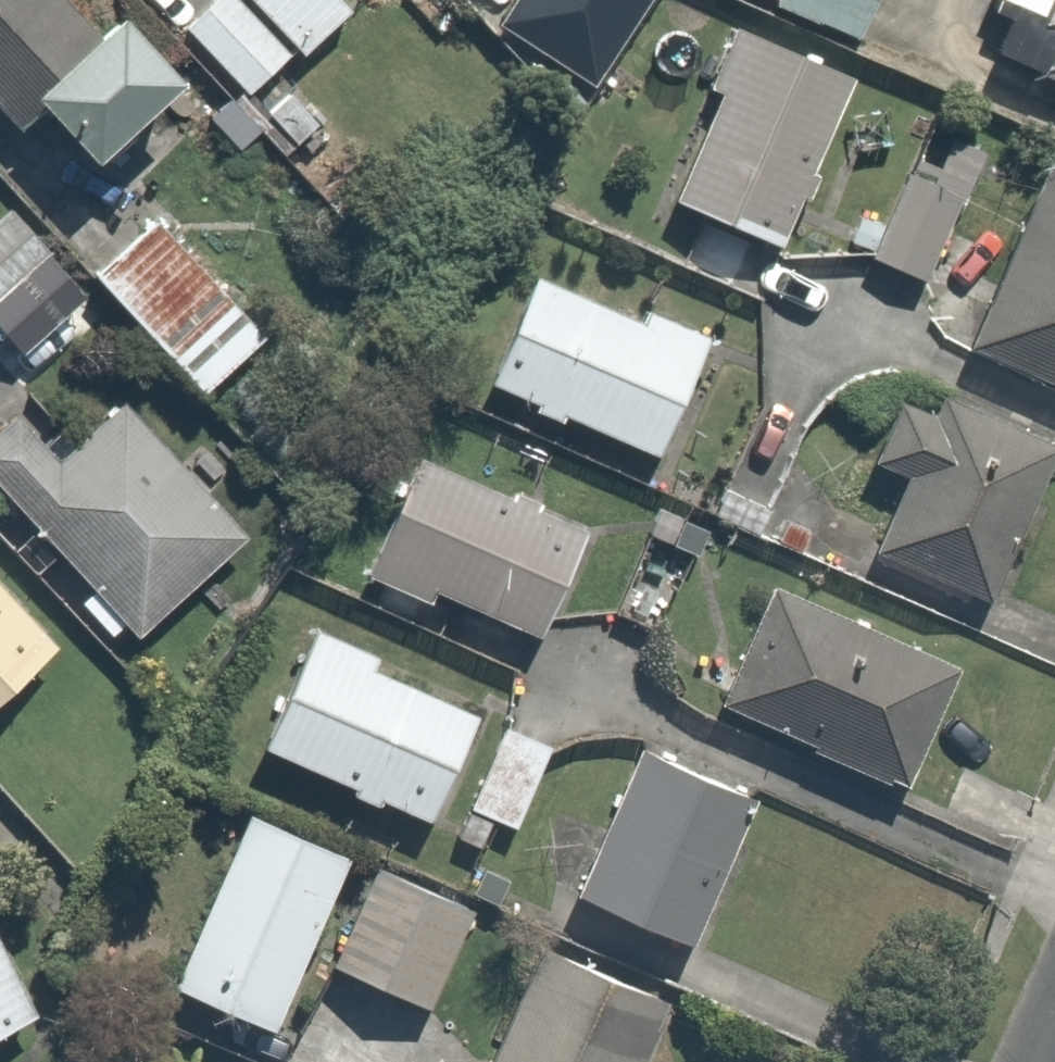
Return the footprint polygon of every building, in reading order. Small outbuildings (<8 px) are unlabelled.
[(97,154),(133,122),(127,115),(186,63),(129,0),(107,0),(83,21),(64,0),(0,0),(0,102),(2,104),(29,80),(97,154)] [(242,0),(200,0),(182,16),(245,86),(286,50),(242,0)] [(296,41),(342,0),(259,0),(296,41)] [(496,21),(594,84),(648,0),(509,0),(496,21)] [(848,21),(857,0),(801,0),(848,21)] [(1053,25),(1037,58),(1054,66),(1054,0),(998,0),(1053,25)] [(841,58),(737,18),(727,44),(718,41),(705,76),(717,81),(676,191),(776,229),(841,58)] [(989,166),(939,137),(878,245),(928,274),(989,166)] [(1048,146),(961,328),(1054,373),(1054,150),(1048,146)] [(152,204),(88,264),(205,388),(268,328),(152,204)] [(525,267),(486,372),(531,389),(527,400),(565,414),(568,406),(654,439),(695,331),(525,267)] [(0,405),(0,485),(129,618),(238,512),(117,387),(53,450),(5,400),(0,405)] [(980,590),(1039,443),(931,399),(925,414),(897,402),(876,454),(902,464),(870,545),(980,590)] [(411,450),(355,568),(426,601),(434,585),(523,628),(571,527),(411,450)] [(0,568),(0,699),(66,633),(0,568)] [(898,777),(949,657),(761,577),(710,697),(898,777)] [(346,782),(382,799),(384,794),(422,812),(473,701),(309,624),(258,736),(348,778),(346,782)] [(511,818),(552,739),(510,716),(454,824),(485,840),(500,811),(511,818)] [(764,791),(641,730),(568,876),(690,937),(764,791)] [(344,843),(239,798),(166,969),(271,1014),(344,843)] [(476,903),(375,859),(331,961),(432,1005),(476,903)] [(50,1001),(0,880),(0,1022),(50,1001)] [(541,938),(484,1061),(412,1029),(399,1056),(413,1061),(626,1061),(658,992),(541,938)]
